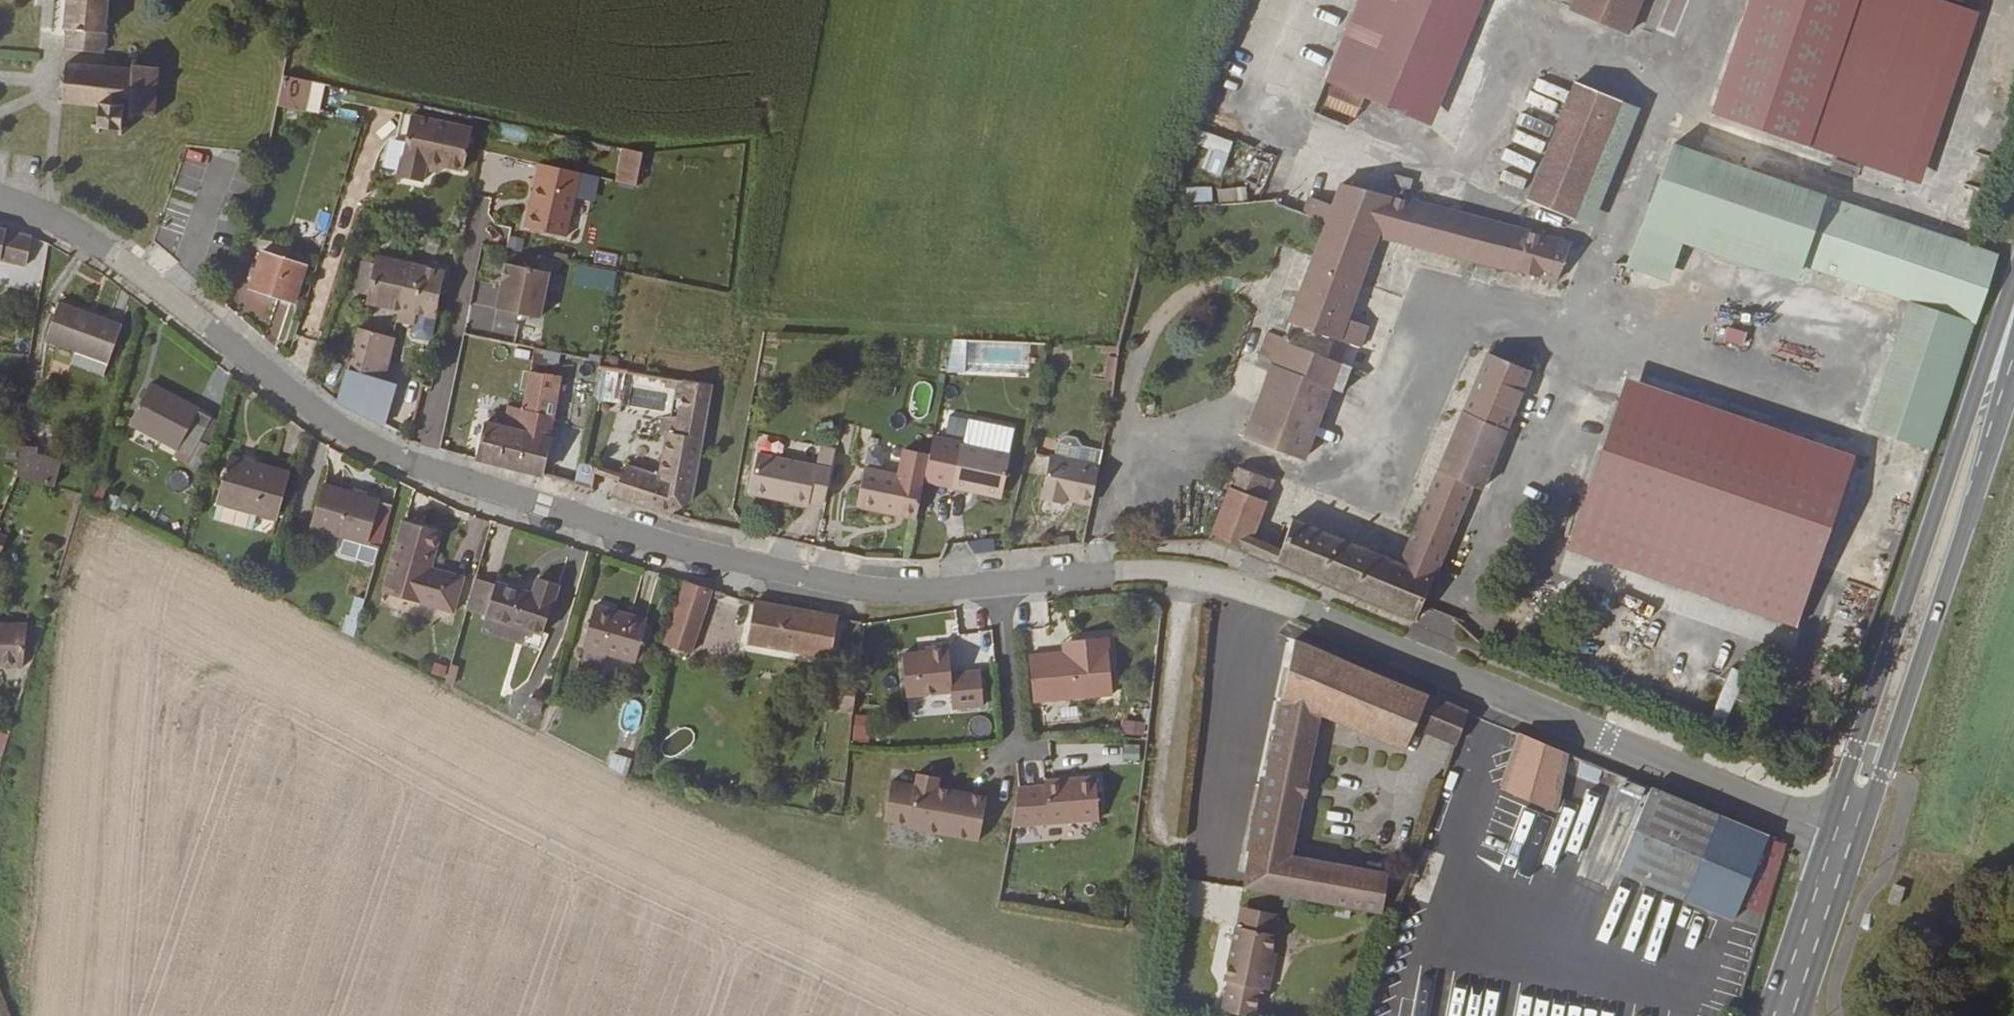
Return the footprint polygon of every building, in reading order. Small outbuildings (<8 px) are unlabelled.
[(113,0),(74,0),(69,51),(107,55),(113,0)] [(1327,83),(1415,112),(1453,0),(1355,0),(1327,83)] [(1425,116),(1464,0),(1453,0),(1415,112),(1425,116)] [(1632,0),(1563,0),(1561,5),(1592,19),(1618,30),(1632,0)] [(1618,30),(1631,37),(1649,0),(1632,0),(1618,30)] [(1910,178),(1970,6),(1951,0),(1748,0),(1709,109),(1910,178)] [(168,75),(68,66),(66,106),(100,112),(98,136),(127,138),(130,116),(135,117),(135,123),(142,124),(142,118),(163,120),(168,75)] [(307,112),(312,81),(283,76),(277,107),(307,112)] [(1523,195),(1570,212),(1612,94),(1565,77),(1523,195)] [(1325,85),(1319,108),(1358,118),(1363,95),(1325,85)] [(1586,218),(1593,220),(1636,102),(1612,94),(1570,212),(1586,218)] [(424,188),(427,174),(429,168),(444,171),(467,176),(477,137),(415,122),(401,182),(424,188)] [(499,123),(497,137),(527,140),(528,127),(499,123)] [(1222,178),(1234,140),(1199,129),(1186,167),(1222,178)] [(1911,300),(1975,322),(1997,253),(1849,201),(1785,179),(1680,142),(1668,137),(1629,245),(1672,259),(1679,241),(1687,219),(1801,262),(1911,300)] [(616,182),(637,186),(642,152),(621,149),(616,182)] [(1967,157),(1967,178),(1981,178),(1981,157),(1967,157)] [(522,227),(580,242),(585,220),(575,218),(580,199),(593,202),(600,177),(538,162),(522,227)] [(429,168),(427,174),(442,179),(444,171),(429,168)] [(1271,376),(1248,439),(1287,456),(1297,459),(1307,464),(1335,392),(1317,386),(1327,360),(1344,367),(1346,361),(1336,357),(1341,344),(1366,354),(1377,326),(1355,317),(1371,252),(1384,257),(1391,236),(1418,243),(1554,278),(1570,239),(1410,199),(1391,194),(1343,182),(1341,191),(1335,205),(1330,219),(1302,297),(1286,339),(1276,364),(1271,376)] [(1394,182),(1391,194),(1410,199),(1414,188),(1394,182)] [(1212,185),(1186,188),(1188,204),(1213,201),(1212,185)] [(1218,201),(1248,198),(1247,187),(1217,189),(1218,201)] [(1314,215),(1330,219),(1335,205),(1320,199),(1314,215)] [(1687,219),(1679,241),(1793,280),(1801,262),(1687,219)] [(14,263),(20,231),(15,229),(0,226),(0,260),(14,263)] [(1672,259),(1629,245),(1625,258),(1644,266),(1666,274),(1672,259)] [(266,255),(255,296),(300,307),(308,267),(266,255)] [(374,297),(373,304),(406,313),(417,265),(387,257),(384,258),(374,256),(365,295),(374,297)] [(502,264),(497,312),(544,317),(549,269),(502,264)] [(417,265),(406,313),(404,323),(418,325),(420,318),(437,320),(448,273),(448,271),(417,265)] [(575,266),(574,286),(614,289),(616,269),(575,266)] [(475,280),(471,305),(494,309),(498,284),(475,280)] [(1290,319),(1297,287),(1280,283),(1273,315),(1290,319)] [(104,351),(112,314),(46,299),(38,338),(70,345),(104,351)] [(1900,343),(1961,363),(1975,322),(1911,300),(1897,342),(1900,343)] [(1727,327),(1723,340),(1743,345),(1747,332),(1727,327)] [(392,338),(365,329),(355,371),(380,380),(382,375),(392,338)] [(1270,332),(1260,358),(1276,364),(1286,339),(1270,332)] [(382,375),(391,379),(401,341),(392,338),(382,375)] [(1873,429),(1933,449),(1952,389),(1961,363),(1900,343),(1873,429)] [(67,359),(101,366),(104,351),(70,345),(67,359)] [(1289,518),(1273,558),(1360,592),(1423,618),(1472,494),(1476,494),(1479,487),(1486,488),(1507,432),(1529,368),(1483,350),(1471,377),(1398,560),(1289,518)] [(1116,370),(1124,372),(1127,352),(1119,351),(1116,370)] [(1327,360),(1317,386),(1335,392),(1348,397),(1358,372),(1344,367),(1327,360)] [(203,435),(209,407),(199,405),(204,382),(134,366),(127,406),(195,421),(193,432),(203,435)] [(619,402),(620,370),(596,370),(596,401),(619,402)] [(380,380),(355,371),(347,402),(370,414),(380,380)] [(490,422),(481,458),(545,478),(556,418),(552,417),(561,380),(536,373),(527,408),(524,428),(504,424),(490,422)] [(380,380),(370,414),(390,424),(401,383),(391,379),(382,375),(380,380)] [(1856,458),(1625,377),(1567,547),(1793,627),(1856,458)] [(625,475),(609,497),(674,515),(696,500),(710,435),(720,387),(690,381),(683,421),(664,418),(660,432),(671,436),(663,472),(627,464),(625,475)] [(199,405),(209,407),(214,385),(204,382),(199,405)] [(420,389),(414,414),(449,423),(454,398),(420,389)] [(509,403),(504,424),(524,428),(527,408),(509,403)] [(411,428),(409,438),(444,448),(449,423),(414,414),(411,428)] [(577,446),(579,427),(565,426),(564,445),(577,446)] [(405,427),(402,435),(409,438),(411,428),(405,427)] [(1001,484),(1009,444),(932,429),(923,472),(967,481),(967,478),(1001,484)] [(1061,451),(1107,461),(1111,445),(1091,441),(1084,432),(1075,430),(1064,436),(1061,451)] [(15,478),(53,486),(59,461),(33,456),(35,448),(18,444),(15,478)] [(825,504),(831,470),(835,449),(820,446),(815,467),(757,455),(750,490),(788,497),(787,502),(807,505),(808,501),(825,504)] [(1072,492),(1099,498),(1107,461),(1061,451),(1057,450),(1048,492),(1070,498),(1072,492)] [(217,461),(208,507),(268,519),(278,473),(217,461)] [(578,461),(576,481),(590,483),(592,463),(578,461)] [(1229,491),(1213,535),(1251,550),(1269,503),(1266,500),(1272,483),(1238,466),(1235,475),(1221,470),(1215,486),(1229,491)] [(857,505),(914,516),(922,479),(864,468),(857,505)] [(967,481),(1000,487),(1000,484),(967,478),(967,481)] [(336,547),(368,555),(383,497),(314,480),(303,523),(340,532),(336,547)] [(788,497),(750,490),(750,495),(787,502),(788,497)] [(396,517),(378,588),(447,605),(457,571),(424,564),(433,527),(396,517)] [(0,533),(0,555),(2,556),(9,536),(0,533)] [(471,571),(463,604),(545,623),(556,574),(534,569),(530,586),(471,571)] [(712,593),(685,583),(673,620),(699,629),(712,593)] [(354,636),(365,599),(353,596),(342,633),(354,636)] [(592,606),(580,645),(632,659),(645,623),(592,606)] [(749,647),(831,658),(834,618),(795,613),(754,606),(749,647)] [(699,629),(673,620),(664,648),(690,656),(691,654),(699,629)] [(19,663),(21,621),(0,622),(0,662),(19,663)] [(1115,694),(1109,635),(1071,639),(1072,651),(1065,651),(1031,655),(1035,701),(1115,694)] [(1413,683),(1299,640),(1276,737),(1261,807),(1249,857),(1294,864),(1326,713),(1415,747),(1423,727),(1460,741),(1474,708),(1413,683)] [(951,672),(949,644),(926,646),(926,650),(903,652),(907,695),(952,690),(953,707),(985,704),(981,669),(951,672)] [(1712,717),(1735,728),(1758,680),(1734,669),(1712,717)] [(842,718),(854,720),(857,680),(829,678),(827,704),(833,705),(832,713),(842,714),(842,718)] [(624,701),(623,727),(638,728),(639,702),(624,701)] [(869,741),(871,715),(855,714),(853,741),(869,741)] [(1121,735),(1144,736),(1145,720),(1121,719),(1121,735)] [(1533,731),(1525,728),(1508,783),(1516,786),(1533,731)] [(1533,731),(1516,786),(1564,805),(1571,746),(1533,731)] [(608,769),(624,773),(628,758),(613,753),(608,769)] [(888,781),(885,831),(983,837),(987,793),(940,790),(941,776),(917,775),(916,783),(888,781)] [(1103,821),(1100,777),(1075,778),(1075,782),(1069,782),(1065,779),(1045,781),(1049,824),(1103,821)] [(1745,909),(1776,827),(1657,781),(1644,818),(1626,864),(1745,909)] [(1294,864),(1249,857),(1243,890),(1380,916),(1382,916),(1389,879),(1294,864)] [(1894,885),(1888,903),(1899,907),(1905,888),(1894,885)] [(1244,911),(1240,929),(1272,937),(1276,918),(1244,911)] [(1240,929),(1236,929),(1223,983),(1228,984),(1221,1012),(1238,1015),(1254,1015),(1260,992),(1267,993),(1274,968),(1268,966),(1276,937),(1272,937),(1240,929)]
